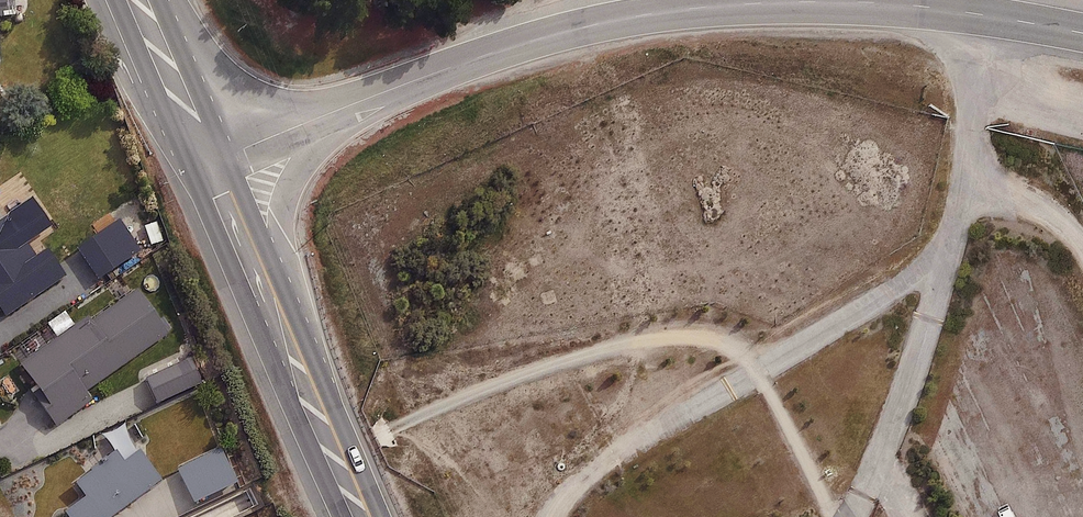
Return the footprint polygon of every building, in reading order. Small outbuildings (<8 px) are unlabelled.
[(0,219),(0,298),(9,312),(66,274),(47,245),(35,253),(9,213),(0,219)] [(119,218),(78,247),(99,277),(140,248),(119,218)] [(136,281),(20,364),(59,418),(175,334),(136,281)] [(192,357),(147,378),(158,402),(203,381),(192,357)] [(64,510),(69,516),(109,516),(163,476),(140,446),(124,458),(116,448),(73,481),(84,495),(64,510)] [(222,449),(178,469),(193,501),(237,482),(222,449)]
